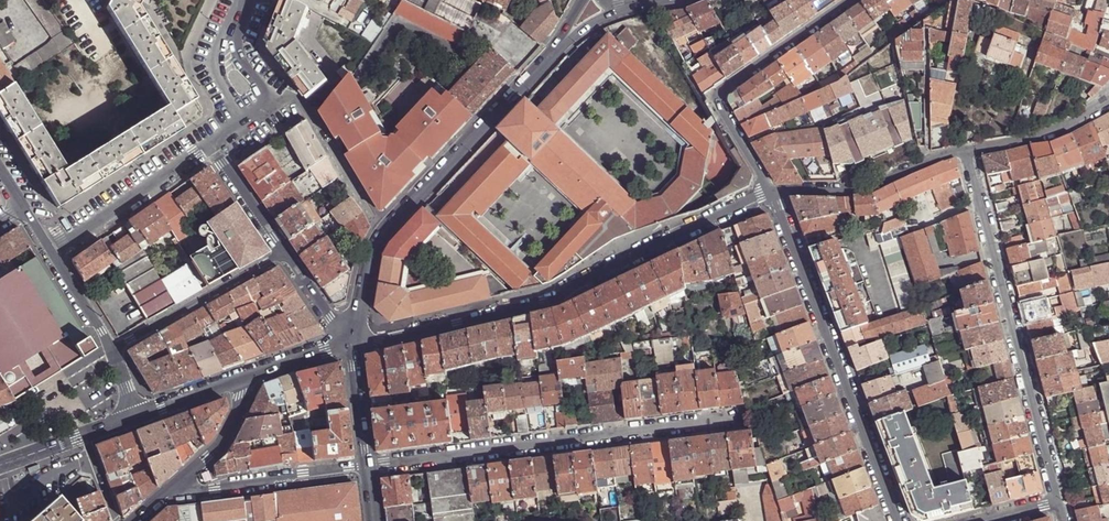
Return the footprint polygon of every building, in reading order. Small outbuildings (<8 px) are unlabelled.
[(53,40),(48,45),(49,47),(49,48),(55,57),(73,45),(41,0),(24,0),(53,40)] [(105,9),(167,107),(168,106),(173,115),(196,100),(184,81),(138,8),(142,0),(110,0),(105,9)] [(310,11),(290,0),(284,0),(272,28),(265,44),(270,46),(268,51),(307,100),(329,82),(297,42),(306,21),(310,11)] [(349,0),(341,13),(352,20),(360,7),(349,0)] [(440,0),(405,0),(404,1),(432,15),(440,0)] [(511,19),(510,18),(494,11),(490,18),(478,12),(482,5),(472,0),(442,0),(433,16),(480,40),(490,48),(511,19)] [(504,11),(510,0),(489,0),(488,3),(504,11)] [(540,5),(536,6),(538,12),(550,6),(547,0),(539,0),(540,5)] [(787,4),(800,26),(807,22),(816,15),(808,0),(794,0),(787,4)] [(816,15),(825,9),(835,2),(834,0),(808,0),(816,15)] [(890,10),(882,0),(865,0),(864,1),(861,3),(874,21),(890,10)] [(912,4),(909,0),(882,0),(890,10),(894,17),(912,4)] [(973,1),(962,0),(959,0),(952,34),(966,37),(973,1)] [(996,8),(998,0),(978,0),(996,8)] [(996,8),(1010,15),(1014,0),(998,0),(996,8)] [(1010,15),(1024,19),(1025,18),(1030,0),(1014,0),(1010,15)] [(1025,18),(1028,19),(1027,22),(1036,25),(1035,27),(1046,31),(1056,0),(1030,0),(1025,18)] [(1092,53),(1095,46),(1099,31),(1102,22),(1106,9),(1106,6),(1087,0),(1086,0),(1083,11),(1092,14),(1084,38),(1068,32),(1072,22),(1076,23),(1078,18),(1077,16),(1078,14),(1061,7),(1062,2),(1060,1),(1061,0),(1056,0),(1046,31),(1046,32),(1052,35),(1051,36),(1064,42),(1065,41),(1092,53)] [(480,40),(433,16),(432,15),(404,1),(403,2),(395,14),(469,52),(480,40)] [(698,31),(701,36),(702,37),(705,35),(704,32),(719,23),(707,1),(693,7),(686,9),(698,31)] [(858,32),(874,21),(861,3),(849,12),(845,14),(858,32)] [(787,4),(771,14),(772,15),(775,21),(784,37),(791,33),(800,26),(787,4)] [(927,9),(931,16),(941,10),(939,6),(936,7),(935,5),(927,9)] [(550,6),(538,12),(526,25),(523,29),(541,43),(544,40),(547,37),(558,19),(554,17),(550,6)] [(661,21),(677,50),(686,44),(683,40),(698,31),(686,9),(671,11),(656,13),(661,21)] [(733,14),(730,9),(723,13),(726,19),(733,14)] [(918,24),(923,20),(915,9),(910,13),(918,24)] [(1099,31),(1103,32),(1098,47),(1108,51),(1108,10),(1106,9),(1102,22),(1099,31)] [(312,40),(322,18),(310,11),(306,21),(297,42),(329,82),(339,74),(338,72),(312,40)] [(379,13),(366,31),(378,38),(391,20),(386,17),(379,13)] [(842,43),(858,32),(845,14),(833,23),(830,25),(842,43)] [(772,15),(758,25),(760,28),(761,30),(775,21),(772,15)] [(902,28),(905,32),(908,30),(911,28),(904,19),(901,20),(900,18),(897,20),(902,28)] [(541,43),(523,29),(511,19),(490,48),(491,50),(515,72),(528,57),(541,43)] [(683,75),(648,19),(632,29),(667,84),(683,75)] [(677,50),(661,21),(655,25),(710,120),(713,117),(706,105),(707,101),(703,96),(693,77),(677,50)] [(775,21),(761,30),(771,47),(776,43),(784,37),(775,21)] [(876,31),(879,29),(875,22),(871,24),(876,31)] [(0,26),(0,46),(3,50),(15,42),(3,24),(0,26)] [(831,62),(837,57),(841,62),(851,55),(842,43),(830,25),(816,35),(814,37),(831,62)] [(760,28),(746,37),(758,56),(763,52),(771,47),(761,30),(760,28)] [(890,43),(894,40),(905,32),(902,28),(899,30),(898,29),(886,38),(890,43)] [(698,191),(677,214),(659,220),(653,198),(640,201),(636,202),(553,126),(609,66),(708,157),(713,132),(707,126),(705,124),(628,53),(638,43),(626,29),(614,40),(608,35),(607,35),(537,111),(525,100),(511,115),(623,218),(637,231),(660,223),(698,211),(749,187),(753,176),(728,136),(723,136),(714,121),(712,123),(736,167),(727,181),(718,188),(704,176),(702,187),(698,191)] [(934,35),(938,36),(936,42),(950,45),(947,62),(949,62),(947,73),(958,75),(966,37),(952,34),(944,33),(937,31),(929,29),(929,39),(934,40),(934,35)] [(921,69),(924,69),(924,30),(908,30),(905,32),(894,40),(895,45),(901,45),(901,61),(898,61),(900,70),(921,69)] [(360,39),(371,46),(372,46),(378,38),(366,31),(360,39)] [(1045,34),(1035,64),(1060,73),(1066,54),(1069,45),(1064,42),(1051,36),(1045,34)] [(702,37),(701,36),(699,38),(700,40),(691,45),(698,56),(702,53),(708,48),(702,37)] [(746,37),(733,46),(744,66),(750,61),(758,56),(746,37)] [(813,75),(831,62),(814,37),(800,46),(796,49),(813,75)] [(985,58),(991,41),(979,37),(973,53),(985,58)] [(1016,46),(993,37),(991,41),(985,58),(1009,66),(1013,54),(1016,46)] [(885,47),(890,43),(886,38),(882,41),(885,47)] [(729,40),(711,52),(714,59),(733,46),(729,40)] [(862,63),(874,55),(871,50),(866,44),(855,53),(862,63)] [(49,47),(48,45),(14,68),(21,80),(55,57),(49,48),(49,47)] [(714,59),(726,79),(735,72),(744,66),(733,46),(714,59)] [(874,55),(879,51),(876,46),(871,50),(874,55)] [(1025,49),(1016,46),(1013,54),(1023,56),(1025,49)] [(1023,70),(1030,72),(1039,48),(1032,46),(1023,70)] [(708,48),(702,53),(704,57),(699,61),(702,67),(704,71),(694,77),(693,77),(703,96),(715,88),(715,87),(719,83),(726,79),(714,59),(711,52),(708,48)] [(794,87),(813,75),(796,49),(786,56),(778,62),(788,78),(792,84),(794,87)] [(507,80),(515,72),(491,50),(478,64),(501,86),(507,80)] [(1079,81),(1080,80),(1086,62),(1090,54),(1086,52),(1083,61),(1066,54),(1060,73),(1079,81)] [(1108,62),(1108,58),(1095,52),(1094,55),(1103,59),(1108,62)] [(1013,54),(1009,66),(1018,70),(1023,56),(1013,54)] [(1100,68),(1086,62),(1080,80),(1095,86),(1101,89),(1108,81),(1108,62),(1103,59),(1100,68)] [(894,60),(849,81),(853,91),(852,91),(855,99),(857,105),(849,110),(821,125),(822,128),(830,156),(832,165),(838,165),(851,159),(853,163),(869,156),(869,155),(893,144),(895,148),(904,144),(903,142),(911,138),(894,60)] [(772,88),(788,78),(778,62),(766,70),(762,73),(772,88)] [(846,76),(859,66),(856,62),(838,74),(839,76),(842,79),(846,76)] [(495,94),(501,86),(478,64),(463,79),(487,102),(495,94)] [(465,125),(473,117),(449,95),(439,85),(392,134),(391,139),(390,143),(381,141),(378,135),(385,131),(379,122),(375,125),(370,116),(374,113),(346,66),(338,72),(339,74),(346,82),(320,114),(327,126),(331,122),(339,135),(343,132),(355,151),(350,154),(345,156),(354,171),(376,209),(386,209),(390,205),(403,191),(432,161),(465,125)] [(609,66),(553,126),(636,202),(640,201),(562,129),(613,75),(686,143),(681,176),(662,195),(653,198),(659,220),(677,214),(698,191),(702,187),(704,176),(708,157),(609,66)] [(12,86),(0,67),(0,95),(12,86)] [(692,73),(694,77),(704,71),(702,67),(700,68),(692,73)] [(949,121),(958,75),(947,73),(938,72),(929,70),(930,80),(929,101),(930,116),(949,121)] [(756,99),(773,89),(772,88),(762,73),(741,88),(730,95),(729,98),(728,100),(728,103),(734,113),(756,99)] [(849,81),(846,76),(842,79),(838,82),(822,90),(813,94),(802,99),(784,107),(742,126),(747,135),(749,138),(758,134),(781,124),(852,91),(853,91),(849,81)] [(838,82),(842,79),(839,76),(819,85),(822,90),(838,82)] [(480,109),(487,102),(463,79),(451,93),(449,95),(473,117),(480,109)] [(784,107),(802,99),(797,91),(794,87),(792,84),(776,94),(778,97),(784,107)] [(13,86),(12,86),(0,95),(0,117),(6,127),(42,183),(61,171),(65,168),(13,86)] [(1091,99),(1101,89),(1095,86),(1087,95),(1091,99)] [(802,99),(813,94),(809,88),(802,93),(800,90),(797,91),(802,99)] [(778,97),(761,108),(756,99),(734,113),(737,118),(742,126),(784,107),(778,97)] [(857,105),(855,99),(846,102),(849,110),(857,105)] [(908,103),(914,131),(921,130),(921,103),(912,103),(908,103)] [(183,130),(173,115),(168,106),(167,107),(86,158),(101,182),(151,150),(183,130)] [(830,111),(832,114),(841,109),(839,106),(830,111)] [(379,122),(374,113),(370,116),(375,125),(379,122)] [(469,216),(525,156),(587,214),(584,217),(536,268),(551,282),(562,275),(614,236),(610,232),(623,218),(511,115),(497,130),(508,141),(437,217),(517,291),(542,285),(469,216)] [(1108,144),(1108,115),(1096,121),(1092,124),(1101,147),(1108,144)] [(948,127),(949,121),(930,116),(930,123),(948,127)] [(326,158),(305,121),(285,135),(306,172),(326,158)] [(341,138),(350,154),(355,151),(343,132),(339,135),(331,122),(327,126),(336,141),(341,138)] [(1089,163),(1104,158),(1101,147),(1092,124),(1076,132),(1072,135),(1083,166),(1089,163)] [(822,128),(774,135),(772,136),(766,139),(757,142),(752,145),(763,163),(776,183),(802,183),(788,160),(830,156),(822,128)] [(391,139),(378,135),(381,141),(390,143),(391,139)] [(1062,174),(1083,166),(1072,135),(1056,141),(1050,144),(1062,174)] [(870,159),(895,148),(893,144),(869,155),(869,156),(870,159)] [(1064,187),(1047,193),(1042,179),(1062,174),(1050,144),(1037,146),(1030,146),(1039,175),(1040,182),(1045,201),(1066,194),(1064,187)] [(1019,181),(1039,175),(1030,146),(1012,151),(1004,152),(1010,172),(1009,172),(1012,182),(1019,181)] [(288,180),(266,148),(239,167),(244,174),(260,198),(263,202),(290,183),(288,180)] [(1003,184),(1012,182),(1009,172),(1010,172),(1004,152),(994,154),(982,157),(986,173),(987,176),(1000,174),(1003,184)] [(587,214),(525,156),(469,216),(542,285),(548,284),(551,282),(536,268),(533,271),(478,219),(529,165),(584,217),(587,214)] [(62,174),(61,171),(42,183),(58,209),(67,203),(96,185),(101,182),(86,158),(62,174)] [(337,179),(326,158),(306,172),(302,175),(292,182),(290,183),(263,202),(270,213),(277,222),(300,205),(307,201),(337,179)] [(874,195),(879,215),(901,203),(920,195),(949,183),(960,178),(959,174),(955,159),(941,163),(922,172),(895,183),(879,192),(874,195)] [(1083,166),(1087,176),(1091,174),(1093,174),(1089,163),(1083,166)] [(231,204),(233,203),(218,182),(207,167),(190,179),(206,203),(215,215),(231,204)] [(292,182),(302,175),(300,172),(290,179),(292,182)] [(966,199),(960,178),(949,183),(957,202),(966,199)] [(206,203),(190,179),(183,184),(189,191),(183,195),(174,201),(169,193),(153,205),(170,231),(175,238),(177,242),(195,230),(186,217),(206,203)] [(1023,206),(1045,201),(1040,182),(1012,189),(1014,197),(1020,196),(1023,206)] [(957,202),(949,183),(920,195),(930,217),(958,204),(957,202)] [(1072,202),(1074,206),(1082,203),(1077,191),(1073,192),(1071,192),(1069,193),(1072,202)] [(1066,194),(1045,201),(1023,206),(1029,225),(1051,219),(1049,212),(1059,209),(1058,206),(1072,202),(1069,193),(1066,194)] [(848,217),(879,215),(874,195),(873,195),(852,197),(844,198),(835,198),(837,209),(848,209),(848,217)] [(798,219),(800,223),(838,215),(837,209),(835,198),(790,198),(798,219)] [(362,214),(351,199),(335,210),(331,213),(334,216),(335,214),(343,224),(341,226),(343,228),(362,214)] [(320,221),(307,201),(300,205),(314,225),(320,221)] [(997,213),(1010,210),(1008,202),(995,205),(997,213)] [(218,247),(191,262),(207,286),(231,273),(238,268),(240,265),(242,261),(244,259),(245,258),(249,258),(251,257),(254,255),(256,252),(257,248),(256,244),(255,241),(253,240),(249,238),(249,236),(248,234),(250,232),(249,229),(249,228),(246,227),(247,225),(234,207),(233,208),(231,204),(215,215),(214,216),(214,217),(206,223),(211,230),(215,230),(218,236),(217,238),(217,241),(217,244),(218,247)] [(118,243),(113,246),(107,237),(100,242),(113,262),(112,263),(147,321),(162,313),(175,305),(159,280),(155,272),(153,269),(142,250),(170,231),(153,205),(131,220),(112,234),(118,243)] [(314,225),(300,205),(277,222),(284,233),(290,242),(314,225)] [(331,213),(335,210),(332,206),(320,214),(323,219),(331,213)] [(441,287),(408,295),(401,289),(405,261),(438,226),(422,211),(390,244),(383,256),(375,309),(390,322),(393,321),(398,320),(511,293),(491,274),(441,287)] [(946,222),(950,235),(944,237),(946,244),(948,243),(950,250),(952,257),(955,256),(955,257),(980,251),(969,212),(946,222)] [(1075,232),(1083,231),(1076,212),(1069,214),(1075,232)] [(339,236),(345,231),(359,249),(367,233),(370,229),(362,214),(343,228),(336,232),(339,236)] [(739,225),(745,243),(774,233),(770,222),(767,214),(739,225)] [(838,215),(800,223),(805,236),(806,235),(841,228),(838,215)] [(883,224),(881,234),(894,231),(894,230),(904,226),(901,218),(883,224)] [(1056,236),(1051,219),(1029,225),(1034,243),(1057,237),(1057,236),(1056,236)] [(1002,232),(1015,228),(1013,220),(999,224),(1002,232)] [(946,222),(925,231),(925,232),(926,231),(933,255),(950,250),(948,243),(946,244),(944,237),(950,235),(946,222)] [(323,235),(321,236),(314,225),(290,242),(296,250),(301,258),(325,241),(323,238),(325,236),(323,235)] [(734,226),(741,245),(745,243),(739,225),(734,226)] [(721,231),(726,251),(740,245),(741,245),(734,226),(721,231)] [(0,238),(0,261),(2,264),(3,266),(15,258),(21,254),(31,248),(27,242),(18,227),(0,238)] [(712,281),(734,274),(732,269),(731,265),(726,251),(721,231),(704,239),(699,242),(712,281)] [(904,249),(917,288),(941,279),(938,270),(933,255),(926,231),(925,232),(902,241),(902,239),(901,239),(902,241),(904,249)] [(870,248),(879,245),(877,236),(875,232),(866,234),(870,248)] [(740,245),(746,259),(731,265),(732,269),(741,266),(747,263),(782,251),(777,240),(774,233),(745,243),(741,245),(740,245)] [(1006,251),(1023,246),(1021,237),(1004,241),(1006,251)] [(1034,243),(1023,246),(1006,251),(1010,264),(1011,269),(1050,259),(1056,258),(1063,256),(1062,254),(1057,237),(1034,243)] [(181,251),(183,249),(181,246),(177,242),(175,238),(172,239),(181,251)] [(346,301),(351,277),(348,273),(328,239),(325,241),(301,258),(316,280),(334,306),(346,301)] [(900,250),(904,249),(902,241),(901,239),(881,245),(903,314),(920,308),(900,250)] [(845,263),(836,241),(810,249),(816,266),(833,310),(843,334),(869,325),(862,308),(869,306),(866,299),(860,301),(848,270),(854,268),(851,260),(845,263)] [(84,282),(112,263),(113,262),(100,242),(84,254),(71,260),(84,282)] [(684,285),(712,281),(699,242),(685,248),(679,251),(684,285)] [(37,257),(31,248),(21,254),(27,263),(37,257)] [(675,295),(684,290),(684,285),(679,251),(662,260),(652,264),(668,298),(675,295)] [(747,263),(754,281),(789,269),(785,260),(782,251),(747,263)] [(1108,264),(1108,254),(1093,257),(1095,267),(1107,265),(1108,264)] [(1068,273),(1063,256),(1056,258),(1061,276),(1068,274),(1068,273)] [(14,400),(28,392),(33,389),(18,365),(24,362),(35,379),(51,369),(40,352),(46,349),(60,371),(64,370),(81,358),(74,346),(87,338),(52,281),(37,257),(27,263),(21,267),(0,280),(0,375),(14,400)] [(21,267),(15,258),(3,266),(2,264),(0,266),(0,280),(21,267)] [(1050,259),(1011,269),(1015,282),(1016,287),(1049,279),(1045,267),(1052,265),(1050,259)] [(960,276),(964,290),(988,281),(985,273),(982,262),(959,272),(950,275),(951,280),(960,276)] [(185,299),(202,290),(185,263),(159,280),(175,305),(185,299)] [(661,302),(668,298),(652,264),(638,271),(635,273),(652,306),(661,302)] [(1107,265),(1095,267),(1091,268),(1093,280),(1108,277),(1108,274),(1107,265)] [(732,269),(734,274),(743,271),(741,266),(732,269)] [(276,267),(227,294),(236,313),(252,304),(256,302),(259,300),(256,294),(260,292),(264,298),(288,284),(281,274),(276,267)] [(938,270),(941,279),(950,275),(959,272),(958,268),(938,270)] [(1068,274),(1071,284),(1070,285),(1073,293),(1078,309),(1083,308),(1078,283),(1082,282),(1093,280),(1091,268),(1068,273),(1068,274)] [(759,292),(762,300),(764,299),(796,287),(792,277),(789,269),(754,281),(759,292)] [(648,318),(654,317),(654,314),(652,306),(635,273),(623,278),(619,281),(634,315),(644,310),(647,317),(648,318)] [(1071,284),(1068,274),(1061,276),(1064,286),(1059,287),(1061,296),(1073,293),(1070,285),(1071,284)] [(1019,297),(1059,287),(1064,286),(1061,276),(1049,279),(1016,287),(1019,297)] [(737,282),(738,287),(747,284),(749,283),(748,279),(737,282)] [(1083,289),(1094,287),(1093,280),(1082,282),(1083,289)] [(620,321),(634,315),(619,281),(604,288),(596,291),(613,325),(620,321)] [(961,291),(967,310),(993,303),(991,293),(988,281),(964,290),(961,291)] [(276,305),(294,293),(290,287),(288,284),(264,298),(259,300),(256,302),(262,313),(276,306),(276,305)] [(770,314),(771,317),(776,315),(802,305),(799,295),(796,287),(764,299),(770,314)] [(598,332),(613,325),(596,291),(585,297),(573,302),(590,336),(598,332)] [(742,299),(744,306),(756,302),(762,300),(759,292),(742,299)] [(303,305),(294,293),(276,305),(276,306),(282,315),(283,315),(293,309),(299,317),(308,313),(303,305)] [(1079,312),(1078,309),(1073,293),(1061,296),(1060,296),(1063,308),(1054,310),(1056,317),(1058,317),(1079,312)] [(215,323),(227,317),(229,320),(233,318),(235,322),(239,321),(236,313),(227,294),(210,304),(206,307),(215,323)] [(744,315),(738,294),(718,296),(723,316),(728,319),(737,316),(744,315)] [(669,303),(670,305),(677,302),(675,295),(668,298),(669,303)] [(666,303),(669,303),(668,298),(661,302),(652,306),(654,314),(667,307),(666,303)] [(946,298),(935,302),(938,308),(949,304),(946,298)] [(1050,318),(1046,300),(1021,306),(1025,320),(1026,324),(1050,318)] [(262,313),(256,302),(252,304),(257,313),(259,318),(262,323),(267,321),(262,313)] [(565,347),(590,336),(573,302),(561,309),(553,310),(565,347)] [(744,306),(750,324),(761,320),(756,302),(744,306)] [(956,313),(961,332),(998,322),(996,312),(993,303),(967,310),(956,313)] [(236,313),(239,321),(242,326),(257,313),(252,304),(236,313)] [(781,326),(783,333),(810,323),(805,313),(802,305),(776,315),(781,326)] [(197,312),(192,315),(201,332),(215,324),(215,323),(206,307),(197,312)] [(881,341),(860,349),(858,345),(857,343),(925,320),(921,308),(920,308),(903,314),(869,325),(843,334),(845,340),(850,353),(855,365),(857,372),(888,360),(881,341)] [(537,353),(565,347),(553,310),(537,314),(532,315),(537,353)] [(634,315),(636,322),(647,317),(644,310),(634,315)] [(933,313),(935,319),(941,317),(946,316),(944,310),(933,313)] [(257,313),(242,326),(243,330),(245,331),(259,318),(257,313)] [(315,322),(308,313),(299,317),(288,322),(302,342),(314,338),(323,335),(315,322)] [(181,321),(175,325),(183,340),(185,343),(202,333),(201,332),(192,315),(181,321)] [(291,346),(302,342),(288,322),(283,315),(282,315),(267,321),(262,323),(282,350),(291,346)] [(519,361),(538,359),(537,353),(532,315),(520,318),(514,320),(518,356),(519,361)] [(746,324),(744,315),(737,316),(740,325),(746,324)] [(771,317),(769,317),(774,329),(781,326),(776,315),(771,317)] [(931,334),(933,339),(946,336),(941,317),(935,319),(927,321),(929,326),(931,334)] [(1063,335),(1058,317),(1056,317),(1050,318),(1054,337),(1061,336),(1063,335)] [(245,331),(264,356),(274,352),(282,350),(262,323),(259,318),(245,331)] [(1054,337),(1050,318),(1026,324),(1028,333),(1030,340),(1031,343),(1054,337)] [(500,358),(518,356),(514,320),(499,323),(496,324),(500,358)] [(750,324),(752,331),(763,326),(761,320),(750,324)] [(613,325),(616,332),(623,329),(620,321),(613,325)] [(935,347),(963,340),(966,350),(971,349),(1003,341),(1001,332),(998,322),(961,332),(946,336),(933,339),(935,347)] [(780,343),(783,354),(817,341),(813,331),(810,323),(783,333),(777,336),(780,343)] [(474,365),(500,358),(496,324),(477,329),(468,331),(474,365)] [(157,335),(165,349),(183,340),(175,325),(163,332),(157,335)] [(217,327),(222,335),(227,334),(222,325),(217,327)] [(922,337),(931,334),(929,326),(919,329),(922,337)] [(1091,345),(1086,329),(1079,331),(1087,350),(1088,350),(1093,348),(1091,345)] [(253,360),(264,356),(245,331),(243,330),(227,334),(222,335),(243,363),(253,360)] [(460,368),(474,365),(468,331),(449,336),(441,338),(445,372),(460,368)] [(912,331),(888,339),(890,345),(914,337),(912,331)] [(145,359),(150,356),(154,354),(165,349),(157,335),(139,345),(127,352),(137,369),(148,365),(145,359)] [(231,368),(243,363),(222,335),(207,344),(221,371),(231,368)] [(1066,355),(1061,336),(1054,337),(1031,343),(1034,357),(1036,362),(1066,355)] [(672,346),(692,343),(691,337),(677,339),(671,339),(672,346)] [(730,349),(731,352),(757,343),(754,337),(730,349)] [(88,338),(87,338),(74,346),(81,358),(82,359),(95,351),(88,338)] [(427,376),(446,374),(445,372),(441,338),(428,341),(422,342),(427,376)] [(667,376),(676,375),(672,346),(671,339),(660,341),(652,342),(653,347),(657,377),(667,376)] [(761,362),(768,381),(777,377),(824,360),(820,350),(817,341),(783,354),(778,356),(774,357),(761,362)] [(974,369),(976,369),(994,364),(1008,360),(1005,349),(1003,341),(971,349),(975,362),(967,364),(969,371),(974,369)] [(1091,345),(1093,348),(1097,359),(1108,357),(1108,341),(1091,345)] [(409,388),(427,384),(427,383),(427,376),(422,342),(409,345),(404,347),(409,388)] [(211,375),(221,371),(207,344),(207,343),(188,350),(203,378),(211,375)] [(775,349),(778,356),(783,354),(780,343),(774,345),(775,349)] [(693,354),(702,352),(702,351),(702,347),(701,345),(692,346),(693,352),(693,354)] [(924,366),(930,364),(928,356),(925,346),(891,356),(894,367),(889,369),(891,376),(895,375),(901,373),(908,371),(924,366)] [(391,395),(410,393),(409,388),(404,347),(393,349),(385,351),(391,395)] [(1097,359),(1093,348),(1088,350),(1096,367),(1099,366),(1101,366),(1100,364),(1097,359)] [(40,352),(51,369),(35,379),(24,362),(18,365),(33,389),(60,371),(46,349),(40,352)] [(166,356),(168,355),(167,353),(165,349),(154,354),(156,358),(163,355),(166,356)] [(192,381),(203,378),(188,350),(170,357),(185,384),(192,381)] [(366,356),(371,398),(391,395),(385,351),(373,354),(366,356)] [(701,357),(713,356),(712,351),(702,352),(693,354),(694,361),(701,360),(701,357)] [(1076,372),(1071,357),(1075,356),(1077,361),(1086,359),(1084,351),(1078,352),(1077,352),(1066,355),(1036,362),(1040,376),(1041,380),(1076,372)] [(930,364),(940,361),(939,358),(937,354),(928,356),(930,364)] [(148,365),(154,363),(150,356),(145,359),(148,365)] [(940,361),(945,377),(948,376),(950,375),(944,356),(943,356),(939,358),(940,361)] [(178,387),(185,384),(170,357),(154,363),(171,389),(178,387)] [(583,380),(586,379),(585,365),(584,359),(558,363),(558,364),(559,370),(559,376),(560,381),(582,378),(583,380)] [(718,374),(736,372),(736,371),(733,359),(725,360),(726,364),(720,364),(718,367),(718,374)] [(625,421),(621,389),(623,384),(624,384),(624,382),(621,360),(616,360),(585,365),(586,379),(586,384),(591,416),(592,425),(625,421)] [(777,377),(784,395),(785,395),(831,378),(827,369),(824,360),(777,377)] [(994,364),(999,383),(1013,379),(1010,369),(1008,360),(994,364)] [(947,384),(945,377),(940,361),(930,364),(924,366),(925,369),(930,386),(913,392),(919,407),(947,396),(948,397),(951,396),(948,387),(947,384)] [(329,364),(317,368),(324,406),(325,411),(346,408),(342,377),(340,362),(329,364)] [(162,391),(171,389),(154,363),(148,365),(137,369),(152,392),(153,393),(155,393),(162,391)] [(559,370),(558,364),(539,365),(539,373),(559,370)] [(540,375),(539,373),(539,365),(533,366),(534,371),(530,372),(531,376),(540,375)] [(687,373),(696,372),(695,365),(679,367),(680,374),(687,373)] [(303,398),(306,411),(324,406),(317,368),(308,370),(295,373),(303,398)] [(1089,388),(1084,369),(1077,372),(1082,390),(1089,388)] [(710,409),(720,408),(715,375),(715,370),(696,373),(701,410),(710,409)] [(692,412),(701,410),(696,373),(696,372),(687,373),(680,374),(676,375),(682,413),(692,412)] [(731,406),(744,405),(740,391),(736,372),(718,374),(715,375),(720,408),(731,406)] [(1082,390),(1077,372),(1076,372),(1041,380),(1044,392),(1046,399),(1059,396),(1073,392),(1082,390)] [(287,376),(277,379),(285,405),(296,401),(303,398),(295,373),(287,376)] [(671,414),(682,413),(676,375),(667,376),(657,377),(657,380),(662,416),(671,414)] [(899,384),(895,375),(891,376),(890,377),(894,386),(899,384)] [(554,405),(563,404),(562,398),(561,387),(560,381),(559,376),(540,379),(541,383),(544,406),(554,405)] [(14,400),(0,377),(0,405),(14,400)] [(869,401),(870,404),(897,395),(894,387),(894,386),(890,377),(863,385),(869,401)] [(561,387),(586,384),(586,379),(583,380),(582,378),(560,381),(561,387)] [(798,411),(803,409),(837,396),(833,384),(831,378),(785,395),(788,402),(794,400),(798,411)] [(281,409),(282,412),(287,411),(285,405),(277,379),(263,384),(259,391),(254,402),(273,398),(274,403),(279,402),(281,409)] [(978,389),(983,407),(1018,398),(1015,387),(1013,379),(999,383),(993,384),(983,388),(978,389)] [(981,382),(983,388),(993,384),(992,379),(981,382)] [(654,417),(662,416),(657,380),(648,381),(638,382),(642,418),(654,417)] [(639,419),(642,418),(638,382),(624,384),(623,384),(621,389),(625,421),(633,419),(639,419)] [(1106,382),(1099,384),(1108,422),(1108,382),(1106,382)] [(538,407),(544,406),(541,383),(522,385),(525,409),(538,407)] [(516,410),(525,409),(522,385),(522,384),(503,386),(506,411),(516,410)] [(497,412),(506,411),(503,386),(484,388),(486,401),(487,414),(497,412)] [(948,387),(951,396),(951,397),(952,396),(956,395),(953,386),(948,387)] [(1098,387),(1093,388),(1089,388),(1082,390),(1073,392),(1076,405),(1096,401),(1096,398),(1094,394),(1100,393),(1098,387)] [(912,409),(906,391),(897,395),(870,404),(875,419),(877,423),(905,413),(908,411),(912,409)] [(84,393),(77,396),(79,402),(86,400),(84,393)] [(470,432),(467,404),(466,395),(447,397),(447,402),(451,435),(462,433),(470,432)] [(803,409),(810,426),(844,414),(841,405),(837,396),(803,409)] [(948,397),(951,416),(957,414),(952,396),(951,397),(951,396),(948,397)] [(1061,403),(1059,396),(1046,399),(1048,406),(1061,403)] [(563,404),(564,412),(567,428),(577,427),(574,411),(575,410),(573,397),(562,398),(563,404)] [(281,409),(276,410),(274,403),(273,398),(254,402),(251,408),(245,419),(281,412),(282,412),(281,409)] [(983,407),(988,426),(1023,416),(1020,407),(1018,398),(983,407)] [(206,405),(189,412),(203,444),(204,446),(211,439),(218,424),(226,408),(223,399),(206,405)] [(1102,404),(1101,400),(1096,401),(1076,405),(1078,413),(1080,418),(1100,414),(1097,405),(1102,404)] [(287,411),(288,416),(298,413),(296,401),(285,405),(287,411)] [(481,439),(491,438),(489,428),(489,423),(487,414),(486,401),(467,404),(470,432),(472,441),(481,439)] [(373,408),(373,411),(385,410),(384,402),(372,404),(373,408)] [(444,444),(453,443),(451,435),(447,402),(429,405),(434,446),(444,444)] [(423,447),(434,446),(429,405),(411,407),(416,448),(423,447)] [(1078,413),(1076,405),(1068,407),(1071,420),(1080,418),(1078,413)] [(405,449),(416,448),(411,407),(392,409),(398,450),(405,449)] [(328,430),(310,433),(314,461),(333,458),(352,455),(350,445),(347,420),(346,408),(325,411),(326,415),(328,424),(327,424),(328,430)] [(387,451),(398,450),(392,409),(385,410),(373,411),(378,453),(387,451)] [(796,411),(803,429),(810,426),(803,409),(798,411),(796,411)] [(284,426),(285,434),(293,433),(293,432),(310,430),(309,427),(308,418),(306,411),(298,413),(288,416),(288,417),(289,420),(291,425),(284,426)] [(492,422),(507,420),(506,411),(497,412),(487,414),(489,423),(492,422)] [(971,422),(967,424),(964,415),(971,413),(970,411),(957,414),(951,416),(957,434),(969,431),(973,430),(971,422)] [(203,444),(189,412),(184,413),(173,418),(161,422),(180,466),(194,454),(189,446),(188,446),(185,442),(192,439),(199,450),(204,446),(203,444)] [(255,440),(280,435),(285,434),(284,426),(279,427),(277,418),(282,416),(281,412),(245,419),(244,423),(237,435),(233,444),(249,441),(255,440)] [(558,429),(567,428),(564,412),(556,413),(558,429)] [(1103,426),(1100,417),(1105,415),(1104,412),(1100,414),(1080,418),(1081,424),(1083,430),(1084,430),(1103,426)] [(973,510),(969,495),(963,473),(958,454),(957,451),(942,455),(950,485),(934,490),(905,413),(877,423),(880,432),(886,449),(911,516),(920,520),(931,520),(950,516),(973,510)] [(539,432),(547,431),(545,414),(538,415),(537,419),(539,432)] [(810,426),(817,445),(851,433),(848,423),(844,414),(810,426)] [(326,415),(308,418),(309,427),(327,424),(328,424),(326,415)] [(519,417),(521,434),(528,433),(526,416),(519,417)] [(581,426),(592,425),(591,416),(580,418),(581,426)] [(988,426),(993,444),(1028,435),(1025,424),(1023,416),(988,426)] [(1081,424),(1080,418),(1071,420),(1074,432),(1083,430),(1081,424)] [(146,459),(148,464),(157,487),(168,477),(180,466),(161,422),(149,426),(136,431),(146,459)] [(754,431),(759,445),(764,443),(758,425),(752,428),(753,431),(754,431)] [(1104,446),(1108,445),(1108,430),(1107,425),(1103,426),(1084,430),(1087,441),(1087,443),(1089,449),(1104,446)] [(807,439),(810,448),(815,446),(817,445),(810,426),(803,429),(806,436),(807,439)] [(293,432),(293,433),(297,463),(314,461),(310,433),(310,430),(293,432)] [(122,436),(116,438),(127,466),(146,459),(136,431),(131,432),(122,436)] [(727,435),(732,470),(734,484),(771,480),(766,466),(764,466),(759,449),(754,449),(752,431),(733,434),(727,435)] [(957,434),(963,452),(975,449),(969,431),(957,434)] [(249,452),(249,470),(281,465),(297,463),(293,433),(285,434),(280,435),(255,440),(255,451),(249,452)] [(815,446),(819,457),(809,460),(801,464),(804,471),(829,462),(858,450),(855,441),(851,433),(817,445),(815,446)] [(713,437),(708,437),(713,473),(732,470),(727,435),(713,437)] [(1001,462),(1032,454),(1030,444),(1028,435),(993,444),(998,463),(1001,462)] [(692,439),(688,440),(694,477),(713,475),(713,473),(708,437),(692,439)] [(129,471),(127,466),(116,438),(108,441),(95,446),(114,497),(135,488),(129,471)] [(675,442),(669,443),(674,484),(694,481),(694,477),(688,440),(675,442)] [(238,472),(249,470),(249,452),(249,441),(233,444),(231,448),(229,453),(222,458),(214,466),(216,476),(238,472)] [(1082,451),(1089,449),(1087,443),(1087,441),(1079,443),(1081,451),(1082,451)] [(654,483),(655,486),(674,484),(669,443),(654,445),(649,445),(654,483)] [(642,446),(630,447),(633,472),(635,481),(635,485),(654,483),(649,445),(642,446)] [(810,448),(806,450),(809,460),(819,457),(815,446),(810,448)] [(1108,464),(1108,457),(1104,446),(1089,449),(1092,462),(1094,468),(1108,464)] [(623,448),(611,450),(614,474),(633,472),(630,447),(623,448)] [(963,473),(982,467),(981,464),(977,449),(975,449),(963,452),(958,454),(963,473)] [(1092,462),(1089,449),(1082,451),(1087,470),(1094,469),(1094,468),(1092,462)] [(592,453),(596,480),(615,476),(614,474),(611,450),(597,452),(592,453)] [(834,481),(865,469),(861,459),(858,450),(829,462),(833,473),(826,475),(829,482),(834,481)] [(578,494),(597,492),(596,480),(592,453),(577,455),(572,455),(578,493),(578,494)] [(1034,461),(1032,454),(1001,462),(1003,469),(1017,465),(1020,477),(1006,481),(1011,500),(1024,497),(1042,492),(1034,461)] [(558,457),(553,458),(558,493),(559,496),(578,493),(572,455),(558,457)] [(558,493),(553,458),(538,460),(532,461),(536,492),(555,490),(556,493),(558,493)] [(516,463),(510,464),(515,502),(537,499),(536,492),(532,461),(516,463)] [(771,480),(772,483),(783,479),(784,479),(786,478),(779,461),(766,465),(766,466),(771,480)] [(148,464),(129,471),(135,488),(140,502),(149,494),(157,487),(148,464)] [(494,466),(488,467),(493,502),(493,505),(500,504),(501,511),(516,509),(515,502),(510,464),(494,466)] [(1094,468),(1094,469),(1097,480),(1099,487),(1108,485),(1108,464),(1094,468)] [(467,469),(472,504),(493,502),(488,467),(472,469),(467,469)] [(433,520),(473,515),(472,504),(467,469),(448,472),(428,475),(433,520)] [(834,481),(841,499),(872,487),(868,477),(865,469),(834,481)] [(1097,480),(1094,469),(1087,470),(1092,488),(1099,487),(1097,480)] [(633,472),(614,474),(615,476),(615,484),(635,481),(633,472)] [(1000,503),(1011,500),(1006,481),(1003,472),(985,477),(992,505),(1000,503)] [(382,481),(385,509),(413,505),(409,477),(394,479),(382,481)] [(773,485),(779,502),(791,497),(784,479),(783,479),(772,483),(773,485)] [(694,481),(674,484),(675,490),(692,488),(695,488),(694,481)] [(272,494),(275,520),(360,520),(355,483),(336,485),(272,494)] [(654,483),(635,485),(636,495),(656,493),(655,486),(654,483)] [(655,486),(656,493),(675,490),(674,484),(655,486)] [(767,520),(782,517),(782,513),(779,502),(773,485),(766,486),(763,496),(767,520)] [(1095,499),(1098,507),(1100,507),(1108,505),(1108,485),(1099,487),(1102,497),(1095,499)] [(818,487),(811,489),(813,496),(820,493),(818,487)] [(872,487),(841,499),(847,517),(851,516),(879,505),(875,495),(872,487)] [(1092,488),(1092,489),(1094,499),(1095,499),(1102,497),(1099,487),(1092,488)] [(135,488),(114,497),(122,518),(131,510),(140,502),(135,488)] [(782,513),(796,508),(797,508),(796,503),(803,501),(806,516),(797,519),(796,520),(819,520),(816,508),(814,500),(813,496),(811,489),(791,497),(779,502),(782,513)] [(555,490),(536,492),(537,499),(537,501),(557,499),(556,493),(555,490)] [(81,517),(105,509),(98,492),(76,500),(81,517)] [(578,494),(578,493),(559,496),(560,503),(579,501),(578,494)] [(973,510),(982,508),(980,497),(977,498),(976,493),(969,495),(973,510)] [(272,494),(254,496),(223,500),(208,502),(210,520),(233,517),(233,520),(275,520),(272,494)] [(736,494),(716,497),(717,503),(736,500),(736,494)] [(82,520),(81,517),(76,500),(66,504),(60,497),(32,520),(82,520)] [(736,500),(717,503),(718,511),(738,508),(736,500)] [(1076,512),(1093,508),(1091,500),(1074,504),(1075,507),(1076,512)] [(203,520),(233,520),(233,517),(210,520),(208,502),(201,503),(203,520)] [(176,506),(177,520),(203,520),(201,503),(189,505),(176,506)] [(387,520),(415,520),(413,505),(385,509),(387,520)] [(879,505),(851,516),(853,519),(853,520),(884,520),(879,505)] [(1100,507),(1102,513),(1106,512),(1108,520),(1108,505),(1100,507)] [(176,506),(166,508),(151,520),(177,520),(176,506)] [(1076,512),(1078,520),(1108,520),(1106,512),(1102,513),(1100,507),(1098,507),(1093,508),(1076,512)] [(606,513),(613,512),(615,520),(620,520),(619,508),(600,510),(601,520),(607,520),(606,513)] [(782,513),(782,517),(787,516),(787,519),(798,515),(796,508),(782,513)] [(105,509),(81,517),(82,520),(109,520),(105,509)]
